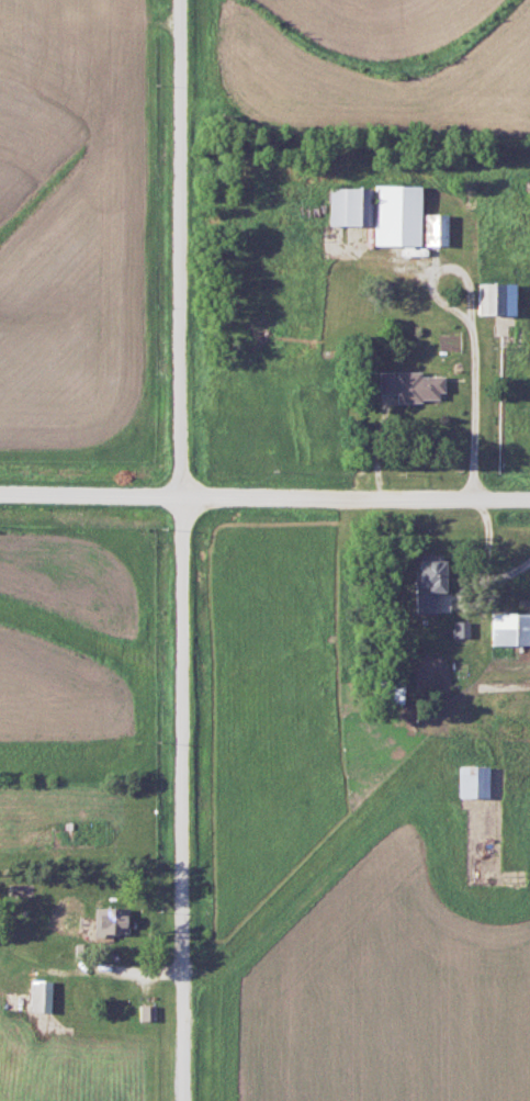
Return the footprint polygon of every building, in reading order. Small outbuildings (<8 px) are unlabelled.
[(418,244),(418,184),(372,184),(372,244),(418,244)] [(369,225),(369,186),(330,186),(330,225),(369,225)] [(447,213),(422,213),(422,244),(447,244),(447,213)] [(515,282),(475,282),(475,315),(515,315),(515,282)] [(379,371),(379,393),(395,393),(395,400),(442,400),(441,371),(379,371)] [(440,553),(415,553),(415,610),(441,610),(440,553)] [(491,610),(491,643),(529,643),(529,610),(491,610)] [(404,701),(404,678),(381,678),(381,701),(404,701)] [(458,795),(488,795),(488,763),(458,763),(458,795)] [(94,933),(127,933),(127,904),(94,904),(94,933)] [(22,989),(20,977),(4,978),(5,991),(22,989)] [(52,978),(30,978),(30,1011),(52,1011),(52,978)] [(140,1019),(156,1019),(156,1005),(140,1005),(140,1019)]
